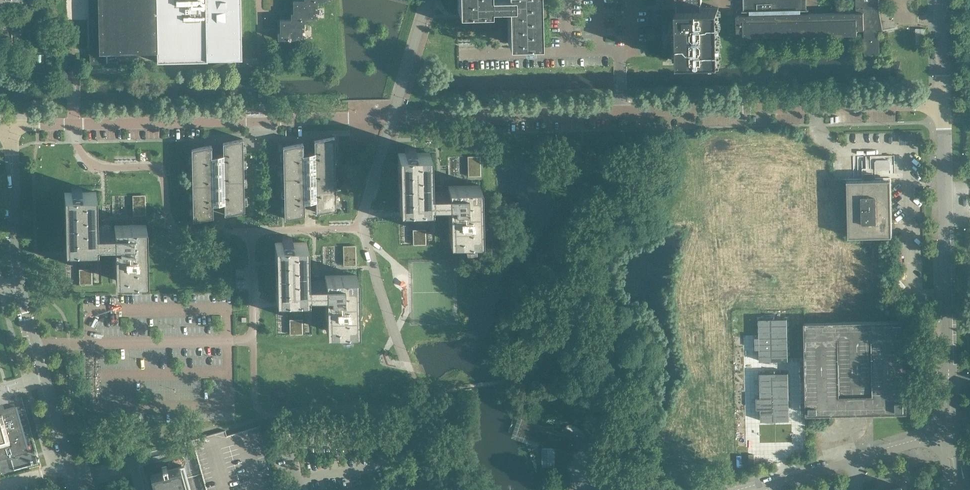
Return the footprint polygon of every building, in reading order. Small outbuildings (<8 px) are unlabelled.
[(119,62),(117,62),(116,53),(157,52),(241,50),(240,0),(88,0),(90,48),(90,64),(119,63),(119,62)] [(317,0),(293,0),(293,7),(293,13),(291,13),(291,19),(304,19),(304,20),(315,19),(315,7),(317,7),(317,0)] [(539,0),(458,0),(458,10),(490,10),(490,8),(499,8),(507,7),(508,43),(540,42),(539,0)] [(662,2),(667,2),(678,2),(678,5),(678,8),(679,62),(720,61),(720,60),(719,7),(709,8),(706,8),(702,8),(702,4),(702,1),(703,1),(702,0),(662,0),(662,2)] [(856,12),(800,14),(800,10),(809,10),(809,9),(803,9),(803,0),(747,0),(748,11),(742,11),(751,11),(751,15),(736,15),(737,32),(738,32),(738,31),(744,31),(744,37),(745,37),(745,36),(840,34),(857,34),(857,29),(863,29),(864,29),(865,54),(879,53),(879,54),(880,54),(879,33),(878,33),(877,8),(879,8),(878,0),(856,0),(856,12)] [(304,26),(304,20),(304,19),(291,19),(280,19),(280,27),(280,32),(278,32),(278,39),(302,39),(302,26),(304,26)] [(925,42),(925,28),(917,28),(917,42),(925,42)] [(284,218),(304,214),(304,203),(315,200),(316,212),(336,208),(334,136),(314,140),(314,152),(303,154),(303,143),(283,146),(284,218)] [(191,149),(193,220),(213,216),(213,205),(224,202),(224,214),(244,210),(243,138),(223,142),(223,154),(212,156),(211,145),(191,149)] [(431,193),(430,152),(398,153),(399,208),(431,207),(431,201),(431,200),(440,200),(448,200),(449,240),(481,240),(480,185),(448,185),(448,192),(431,193)] [(892,236),(891,179),(847,180),(848,237),(892,236)] [(64,192),(64,193),(66,247),(97,247),(97,242),(97,240),(98,240),(103,240),(109,239),(109,240),(109,239),(114,239),(114,240),(115,240),(116,280),(147,279),(145,279),(144,225),(146,225),(146,224),(114,225),(115,232),(106,232),(97,232),(96,192),(64,192)] [(415,228),(416,243),(428,243),(428,228),(415,228)] [(275,242),(275,243),(276,297),(278,297),(308,297),(308,290),(313,290),(313,294),(317,294),(320,294),(319,290),(325,290),(326,330),(358,330),(357,275),(325,275),(325,282),(308,283),(307,242),(275,242)] [(82,282),(94,282),(94,267),(81,267),(82,282)] [(233,299),(234,313),(246,313),(246,298),(233,299)] [(759,337),(756,337),(756,349),(760,349),(760,361),(788,360),(787,318),(759,319),(759,337)] [(807,414),(831,413),(907,411),(905,320),(805,323),(807,414)] [(761,397),(757,397),(757,409),(761,409),(761,421),(790,420),(788,372),(760,373),(761,397)] [(4,409),(3,409),(3,408),(2,408),(1,408),(0,408),(0,460),(12,456),(11,454),(27,450),(28,452),(24,437),(22,438),(13,407),(16,407),(15,406),(4,409)] [(555,425),(543,425),(518,416),(518,417),(522,418),(516,435),(542,444),(543,466),(555,466),(555,448),(574,455),(575,453),(580,438),(555,429),(555,425)] [(258,428),(227,437),(225,430),(174,444),(178,456),(179,456),(180,456),(181,456),(182,457),(183,457),(184,458),(184,459),(185,459),(185,460),(185,461),(185,462),(185,463),(185,464),(184,465),(183,466),(181,467),(167,471),(167,470),(151,475),(155,489),(275,489),(258,428)]
